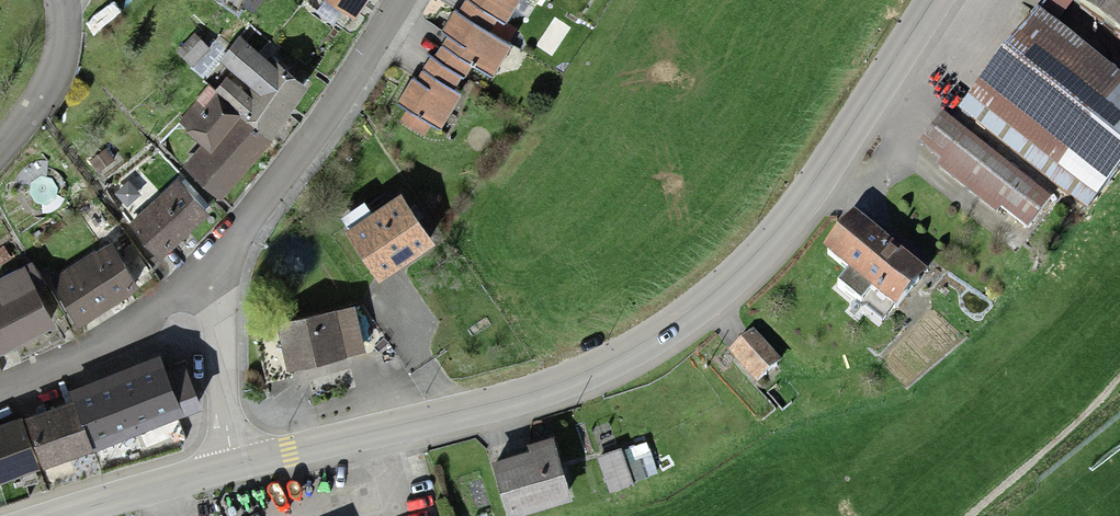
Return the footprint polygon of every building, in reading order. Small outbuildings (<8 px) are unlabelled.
[(315,1),(354,25),(369,0),(315,0),(315,1)] [(462,7),(491,23),(502,29),(519,0),(465,0),(462,7)] [(1119,45),(1119,0),(1055,0),(1119,45)] [(482,38),(491,23),(462,7),(453,21),(482,38)] [(482,38),(453,21),(451,20),(441,37),(446,40),(498,69),(508,52),(482,38)] [(971,108),(1097,208),(1119,178),(1119,93),(1036,26),(971,108)] [(498,69),(446,40),(440,53),(466,69),(490,83),(498,69)] [(457,83),(466,69),(440,53),(432,67),(457,83)] [(210,101),(267,141),(302,91),(266,66),(244,99),(222,84),(210,101)] [(457,83),(432,67),(423,82),(448,98),(457,83)] [(448,98),(423,82),(416,93),(410,89),(397,110),(406,116),(402,124),(422,136),(426,129),(436,134),(456,102),(448,98)] [(180,174),(215,206),(265,152),(210,101),(180,133),(201,152),(180,174)] [(175,191),(129,229),(156,261),(202,224),(175,191)] [(398,205),(346,238),(377,286),(428,253),(398,205)] [(854,233),(823,268),(893,328),(923,294),(854,233)] [(104,250),(51,286),(80,328),(132,292),(104,250)] [(1,312),(30,298),(38,295),(28,273),(0,286),(0,310),(1,312)] [(47,333),(30,298),(1,312),(0,310),(0,355),(47,333)] [(353,313),(277,334),(289,377),(365,356),(353,313)] [(777,377),(749,344),(725,363),(754,397),(777,377)] [(70,410),(87,458),(175,426),(160,385),(153,363),(64,395),(70,410)] [(180,378),(160,385),(175,426),(195,419),(180,378)] [(18,429),(35,476),(87,458),(70,410),(18,429)] [(0,435),(0,489),(35,476),(18,429),(0,435)] [(489,473),(502,515),(514,515),(564,501),(548,448),(525,455),(527,462),(489,473)] [(615,454),(595,462),(606,490),(626,482),(615,454)]
